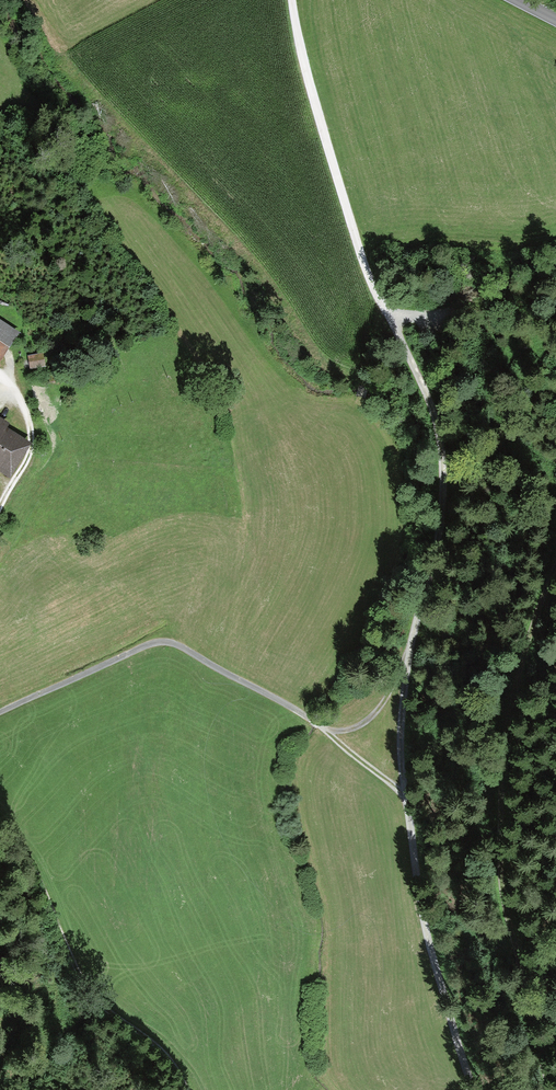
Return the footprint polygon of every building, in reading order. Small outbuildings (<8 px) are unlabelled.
[(16,331),(0,320),(0,354),(16,331)] [(38,351),(19,357),(22,367),(41,362),(38,351)] [(3,477),(25,442),(0,426),(0,475),(3,477)]
